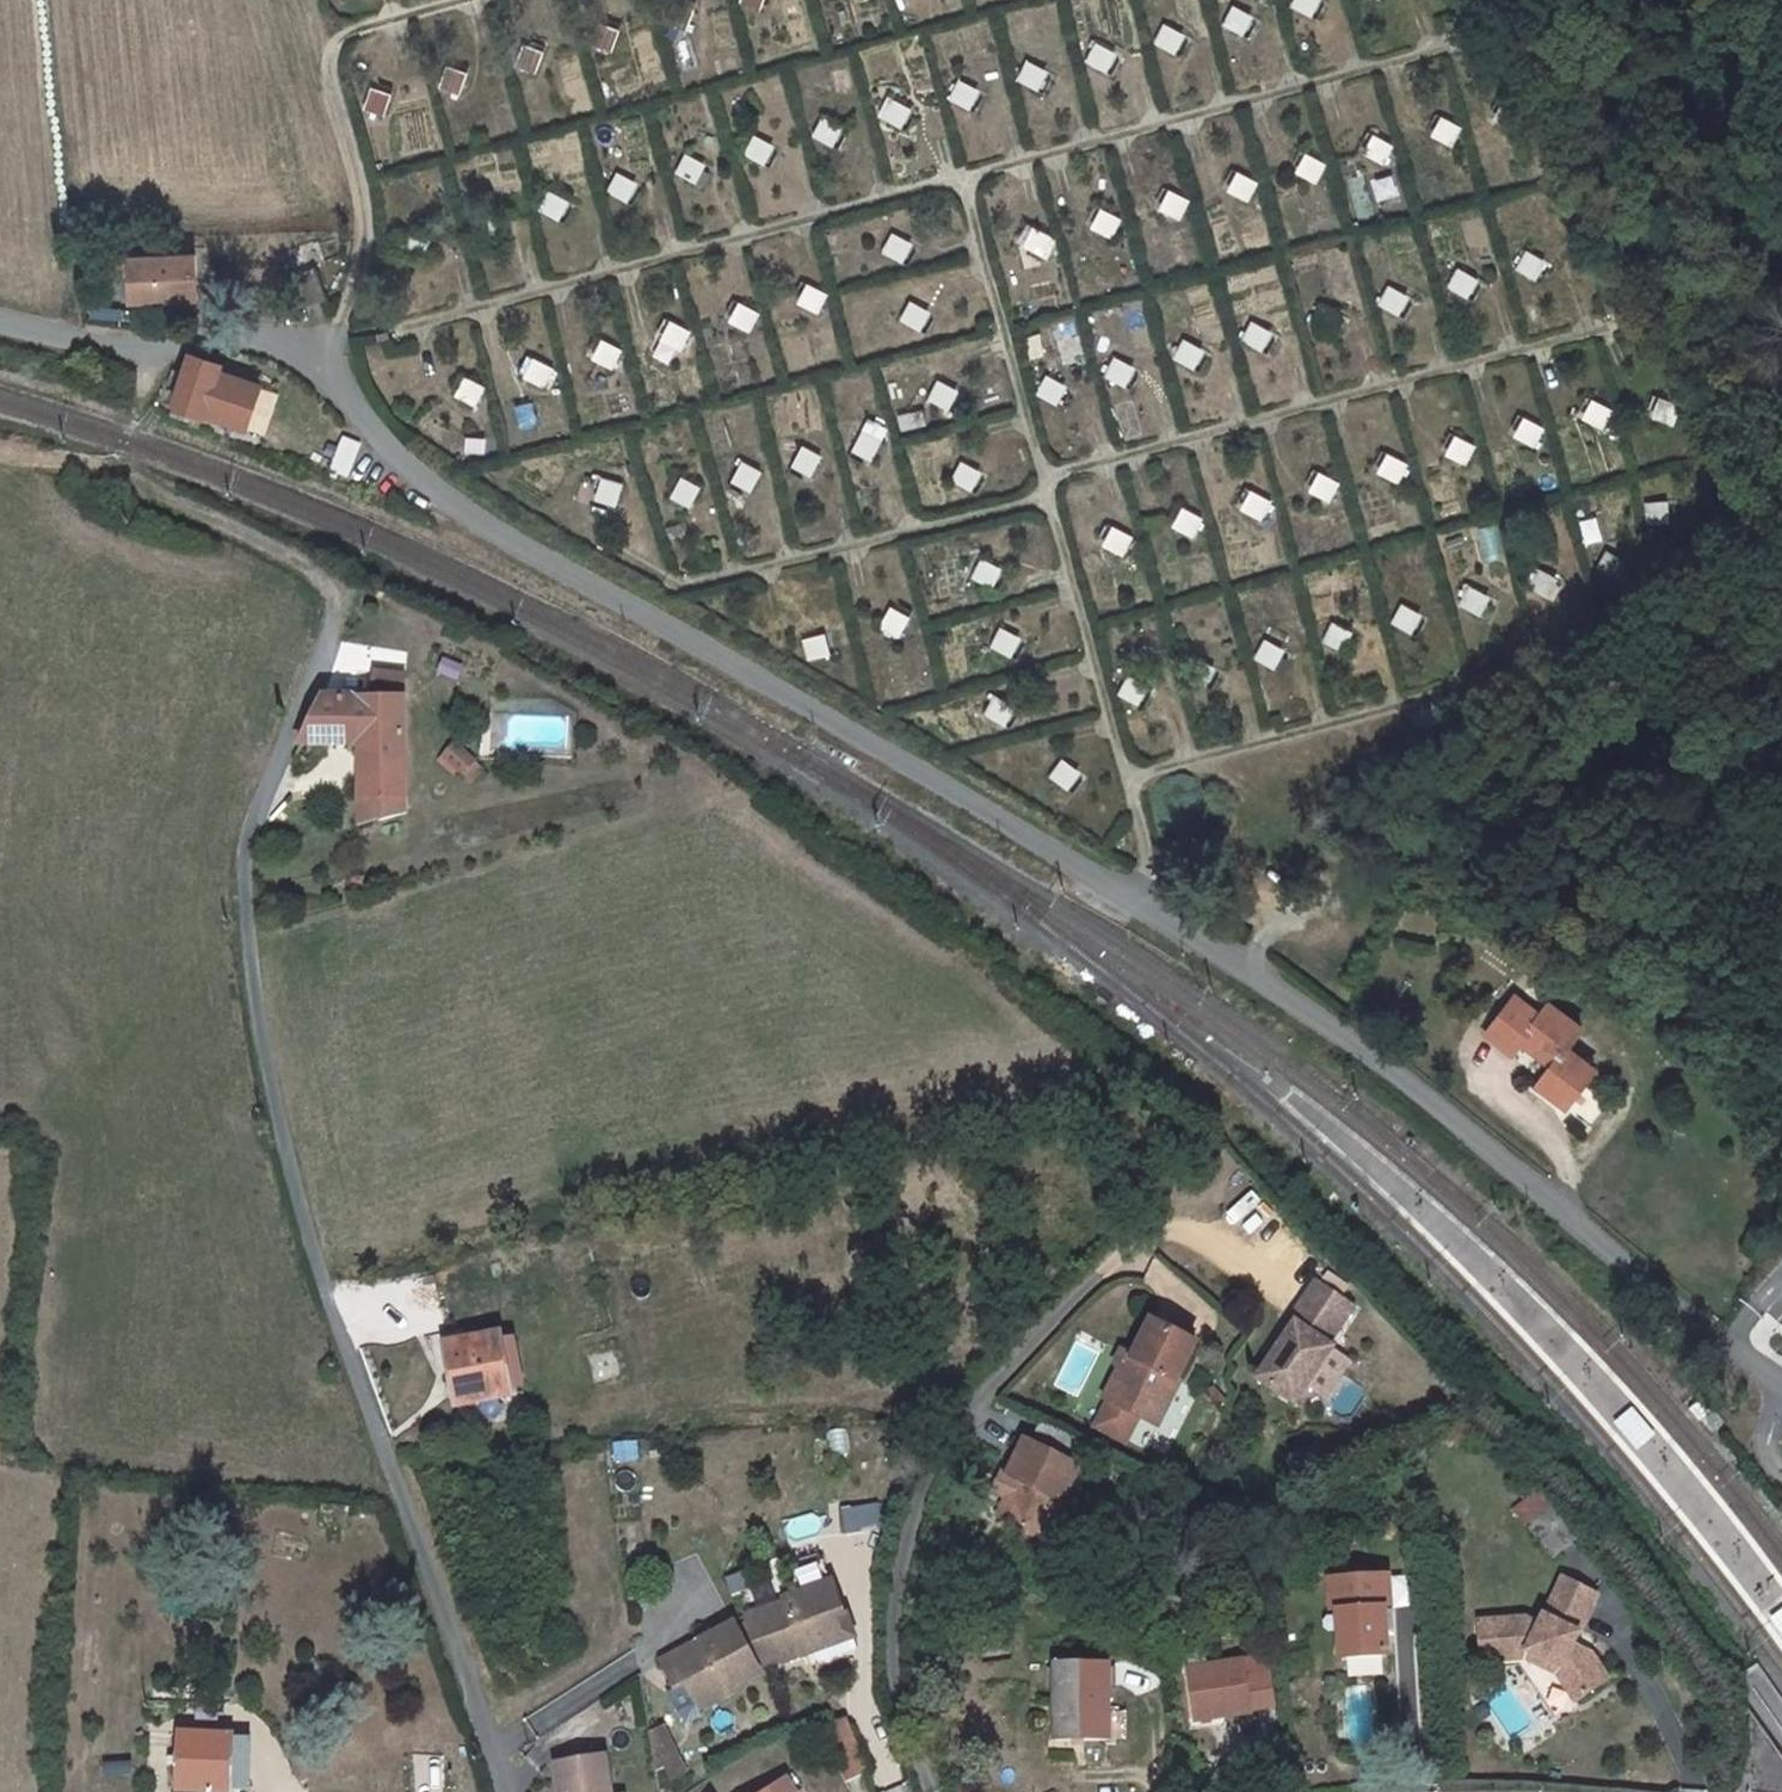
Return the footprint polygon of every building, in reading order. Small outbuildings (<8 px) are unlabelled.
[(1307,14),(1314,0),(1297,0),(1294,7),(1307,14)] [(675,4),(667,24),(681,29),(689,10),(675,4)] [(1233,8),(1225,25),(1239,32),(1248,15),(1233,8)] [(1456,21),(1448,23),(1451,35),(1458,34),(1456,21)] [(600,25),(592,44),(606,50),(614,30),(600,25)] [(1165,28),(1157,44),(1171,50),(1178,34),(1165,28)] [(1097,46),(1089,63),(1102,70),(1110,53),(1097,46)] [(524,47),(516,66),(529,71),(537,52),(524,47)] [(1028,64),(1020,81),(1033,87),(1041,70),(1028,64)] [(448,69),(441,88),(454,92),(461,74),(448,69)] [(972,90),(960,84),(952,100),(965,106),(972,90)] [(372,89),(364,110),(379,115),(386,95),(372,89)] [(893,102),(884,118),(897,125),(906,109),(893,102)] [(1512,105),(1503,123),(1515,130),(1524,112),(1512,105)] [(837,127),(823,120),(815,137),(829,144),(837,127)] [(1440,141),(1454,147),(1462,130),(1449,124),(1440,141)] [(754,138),(746,155),(758,162),(767,144),(754,138)] [(1384,164),(1394,148),(1383,143),(1374,159),(1384,164)] [(686,157),(678,173),(691,180),(699,164),(686,157)] [(1316,160),(1307,177),(1318,182),(1327,166),(1316,160)] [(618,175),(609,191),(624,198),(632,182),(618,175)] [(1247,179),(1238,195),(1249,202),(1258,185),(1247,179)] [(550,194),(540,212),(553,218),(562,200),(550,194)] [(1180,220),(1190,202),(1178,196),(1169,213),(1180,220)] [(471,229),(486,236),(494,219),(480,212),(471,229)] [(1108,215),(1100,231),(1112,238),(1120,222),(1108,215)] [(413,230),(404,247),(418,254),(427,237),(413,230)] [(1041,234),(1033,250),(1044,256),(1052,239),(1041,234)] [(885,252),(899,259),(908,244),(894,237),(885,252)] [(1527,253),(1518,271),(1532,279),(1541,260),(1527,253)] [(132,300),(198,297),(196,255),(130,258),(131,264),(120,264),(120,276),(132,275),(132,300)] [(1459,271),(1450,288),(1464,295),(1472,278),(1459,271)] [(1404,296),(1390,288),(1381,306),(1395,313),(1404,296)] [(814,290),(806,307),(818,313),(826,297),(814,290)] [(1612,302),(1606,304),(1610,315),(1617,313),(1612,302)] [(913,304),(903,320),(916,327),(925,312),(913,304)] [(1326,331),(1335,314),(1323,307),(1313,324),(1326,331)] [(746,308),(736,325),(749,332),(758,315),(746,308)] [(1258,349),(1267,331),(1253,324),(1244,341),(1258,349)] [(677,327),(668,342),(681,349),(689,334),(677,327)] [(1198,350),(1184,343),(1176,360),(1191,367),(1198,350)] [(612,368),(621,351),(608,344),(599,361),(612,368)] [(222,367),(192,356),(186,375),(175,371),(170,385),(181,388),(174,407),(202,417),(203,415),(245,431),(261,389),(220,374),(222,367)] [(1116,361),(1108,377),(1122,385),(1131,368),(1116,361)] [(532,380),(545,387),(553,371),(541,365),(532,380)] [(1048,379),(1039,395),(1052,403),(1061,385),(1048,379)] [(463,398),(476,405),(485,389),(472,382),(463,398)] [(939,384),(931,399),(943,406),(952,391),(939,384)] [(1681,407),(1668,403),(1661,421),(1675,426),(1681,407)] [(1611,411),(1599,405),(1591,422),(1604,428),(1611,411)] [(171,415),(199,426),(202,417),(174,407),(171,415)] [(1543,429),(1531,424),(1523,440),(1534,446),(1543,429)] [(876,441),(863,433),(854,450),(867,457),(876,441)] [(332,471),(349,477),(359,448),(360,446),(343,440),(332,471)] [(1463,442),(1455,458),(1466,464),(1474,447),(1463,442)] [(363,482),(372,458),(359,448),(349,477),(363,482)] [(806,473),(816,457),(804,450),(794,466),(806,473)] [(296,451),(290,463),(303,468),(307,456),(296,451)] [(1398,482),(1406,465),(1394,459),(1386,476),(1398,482)] [(745,488),(754,472),(743,465),(734,481),(745,488)] [(976,472),(962,465),(954,480),(967,488),(976,472)] [(1331,501),(1339,485),(1327,478),(1319,495),(1331,501)] [(686,504),(694,487),(682,480),(673,497),(686,504)] [(603,481),(598,499),(611,503),(616,485),(603,481)] [(1263,519),(1271,502),(1258,496),(1250,512),(1263,519)] [(1662,504),(1646,505),(1648,523),(1664,522),(1662,504)] [(1191,513),(1182,531),(1193,537),(1202,519),(1191,513)] [(1133,539),(1121,533),(1112,550),(1125,556),(1133,539)] [(1612,576),(1621,560),(1608,553),(1600,569),(1612,576)] [(987,584),(996,567),(983,562),(974,578),(987,584)] [(1553,579),(1539,572),(1531,589),(1545,596),(1553,579)] [(1471,589),(1463,606),(1476,612),(1485,596),(1471,589)] [(1408,631),(1416,614),(1402,607),(1394,625),(1408,631)] [(900,636),(906,623),(889,615),(882,629),(900,636)] [(1338,648),(1346,632),(1332,625),(1324,642),(1338,648)] [(1006,654),(1015,637),(1002,631),(993,647),(1006,654)] [(804,641),(809,659),(824,657),(819,637),(804,641)] [(1270,664),(1278,648),(1265,642),(1257,658),(1270,664)] [(1196,661),(1187,678),(1202,684),(1211,667),(1196,661)] [(1130,677),(1121,696),(1135,702),(1144,684),(1130,677)] [(374,699),(405,698),(406,678),(374,679),(374,699)] [(324,699),(313,723),(302,744),(348,745),(348,742),(348,734),(372,735),(372,761),(362,762),(362,797),(406,796),(405,698),(374,699),(324,699)] [(1461,698),(1455,700),(1458,712),(1464,711),(1461,698)] [(1001,722),(1010,705),(996,699),(989,715),(1001,722)] [(348,742),(362,743),(362,762),(372,761),(372,735),(348,734),(348,742)] [(465,773),(474,763),(454,747),(445,757),(465,773)] [(1065,785),(1076,771),(1063,762),(1053,776),(1065,785)] [(474,763),(465,773),(474,780),(483,770),(474,763)] [(362,797),(362,826),(406,814),(406,796),(362,797)] [(1417,989),(1409,995),(1422,1008),(1429,1001),(1417,989)] [(1538,1046),(1534,1051),(1554,1067),(1537,1087),(1567,1109),(1596,1072),(1568,1050),(1582,1031),(1550,1006),(1541,1017),(1516,998),(1492,1029),(1519,1049),(1524,1043),(1527,1037),(1538,1046)] [(1513,1055),(1519,1049),(1492,1029),(1486,1036),(1513,1055)] [(1527,1037),(1524,1043),(1534,1051),(1538,1046),(1527,1037)] [(1355,1307),(1318,1282),(1276,1344),(1281,1347),(1274,1358),(1260,1378),(1296,1403),(1335,1348),(1330,1345),(1355,1307)] [(1198,1344),(1155,1324),(1152,1323),(1134,1358),(1128,1356),(1105,1401),(1109,1403),(1141,1418),(1145,1420),(1157,1398),(1168,1403),(1198,1344)] [(512,1397),(511,1389),(502,1342),(501,1336),(446,1346),(457,1406),(512,1397)] [(514,1341),(502,1342),(511,1389),(523,1386),(514,1341)] [(1281,1347),(1276,1344),(1269,1355),(1274,1358),(1281,1347)] [(1157,1398),(1145,1420),(1158,1427),(1170,1404),(1168,1403),(1157,1398)] [(1141,1418),(1109,1403),(1096,1429),(1127,1445),(1141,1418)] [(1631,1406),(1611,1422),(1636,1451),(1656,1435),(1631,1406)] [(1092,1449),(1043,1424),(1032,1445),(1027,1442),(1009,1478),(1003,1475),(994,1492),(1012,1502),(1003,1521),(1045,1542),(1092,1449)] [(1554,1559),(1586,1533),(1560,1504),(1527,1527),(1554,1559)] [(1444,1534),(1451,1522),(1437,1514),(1430,1526),(1444,1534)] [(791,1575),(798,1597),(832,1586),(824,1564),(791,1575)] [(183,1576),(162,1574),(162,1587),(182,1589),(183,1576)] [(1343,1659),(1389,1656),(1387,1629),(1386,1612),(1384,1578),(1338,1581),(1343,1659)] [(1560,1670),(1554,1676),(1572,1706),(1606,1687),(1592,1662),(1572,1651),(1599,1602),(1564,1583),(1539,1629),(1524,1620),(1480,1623),(1482,1661),(1527,1660),(1530,1653),(1560,1670)] [(820,1645),(823,1649),(844,1641),(835,1620),(846,1616),(835,1585),(798,1597),(784,1602),(785,1606),(748,1620),(750,1625),(764,1662),(765,1665),(781,1659),(782,1663),(816,1651),(814,1646),(820,1645)] [(1768,1617),(1781,1637),(1781,1607),(1768,1617)] [(846,1616),(835,1620),(844,1641),(855,1637),(846,1616)] [(761,1674),(756,1666),(737,1630),(735,1625),(662,1662),(676,1689),(686,1684),(699,1709),(748,1684),(747,1681),(761,1674)] [(756,1666),(764,1662),(750,1625),(737,1630),(756,1666)] [(1530,1653),(1527,1660),(1554,1676),(1560,1670),(1530,1653)] [(1109,1664),(1056,1663),(1056,1741),(1109,1741),(1109,1664)] [(1188,1670),(1194,1720),(1250,1713),(1250,1710),(1246,1680),(1244,1663),(1188,1670)] [(1271,1676),(1246,1680),(1250,1710),(1276,1706),(1271,1676)] [(676,1689),(689,1714),(699,1709),(686,1684),(676,1689)] [(861,1753),(847,1721),(837,1724),(852,1757),(861,1753)] [(661,1727),(649,1733),(656,1773),(676,1762),(661,1727)] [(181,1737),(181,1760),(181,1769),(180,1790),(220,1791),(233,1791),(233,1789),(250,1791),(252,1743),(233,1742),(233,1739),(181,1737)] [(868,1775),(870,1774),(861,1753),(852,1757),(861,1778),(868,1775)] [(561,1791),(612,1791),(607,1758),(557,1765),(561,1791)] [(172,1769),(181,1769),(181,1760),(172,1760),(172,1769)] [(771,1791),(793,1791),(786,1782),(771,1791)]
